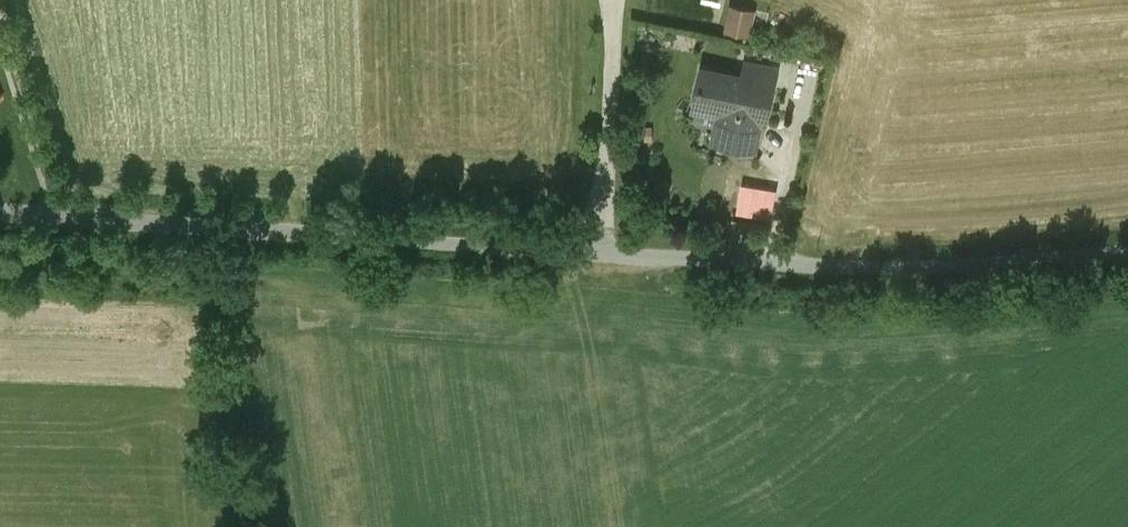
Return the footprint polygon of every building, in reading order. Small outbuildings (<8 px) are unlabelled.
[(763,5),(741,0),(735,0),(729,26),(756,32),(763,5)] [(765,122),(775,66),(746,61),(743,76),(701,67),(693,109),(695,109),(696,107),(720,112),(713,139),(754,147),(760,121),(765,122)]
